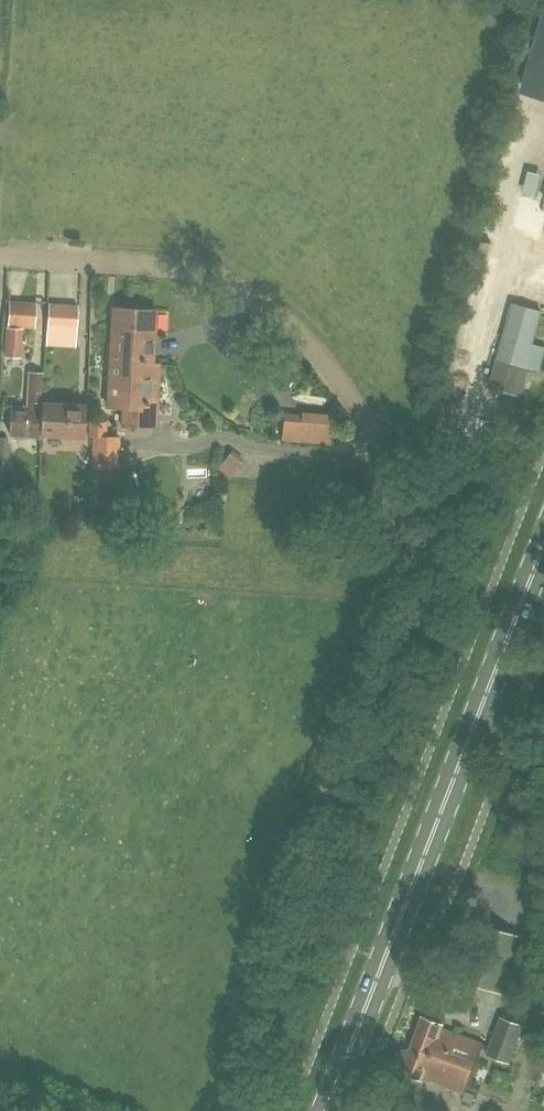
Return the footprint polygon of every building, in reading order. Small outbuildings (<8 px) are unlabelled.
[(486,275),(487,259),(475,257),(473,274),(486,275)] [(36,328),(37,303),(10,302),(8,326),(36,328)] [(531,367),(540,370),(543,356),(543,347),(533,344),(542,311),(514,303),(490,387),(522,396),(531,367)] [(50,305),(48,328),(76,330),(78,307),(50,305)] [(111,362),(153,364),(156,310),(114,308),(111,362)] [(6,328),(5,354),(15,355),(17,329),(6,328)] [(124,427),(141,428),(142,408),(158,409),(160,364),(153,364),(111,362),(109,407),(125,407),(124,427)] [(10,435),(23,435),(40,436),(42,403),(44,373),(30,373),(28,411),(14,410),(14,415),(11,414),(10,435)] [(42,403),(40,436),(84,439),(86,405),(42,403)] [(337,414),(330,414),(302,411),(302,416),(285,415),(283,441),(334,446),(337,414)] [(90,421),(89,436),(94,437),(93,466),(93,505),(101,505),(101,468),(119,468),(119,454),(119,436),(106,436),(107,422),(90,421)] [(0,436),(0,437),(0,508),(5,509),(12,437),(0,436)] [(219,457),(231,466),(242,451),(231,442),(219,457)] [(521,938),(479,922),(458,978),(500,994),(513,959),(521,938)] [(422,1017),(409,1051),(408,1050),(398,1052),(394,1064),(400,1071),(402,1072),(401,1072),(423,1080),(423,1079),(464,1094),(484,1043),(443,1027),(444,1025),(422,1017)] [(523,1025),(502,1018),(488,1055),(510,1063),(523,1025)]
